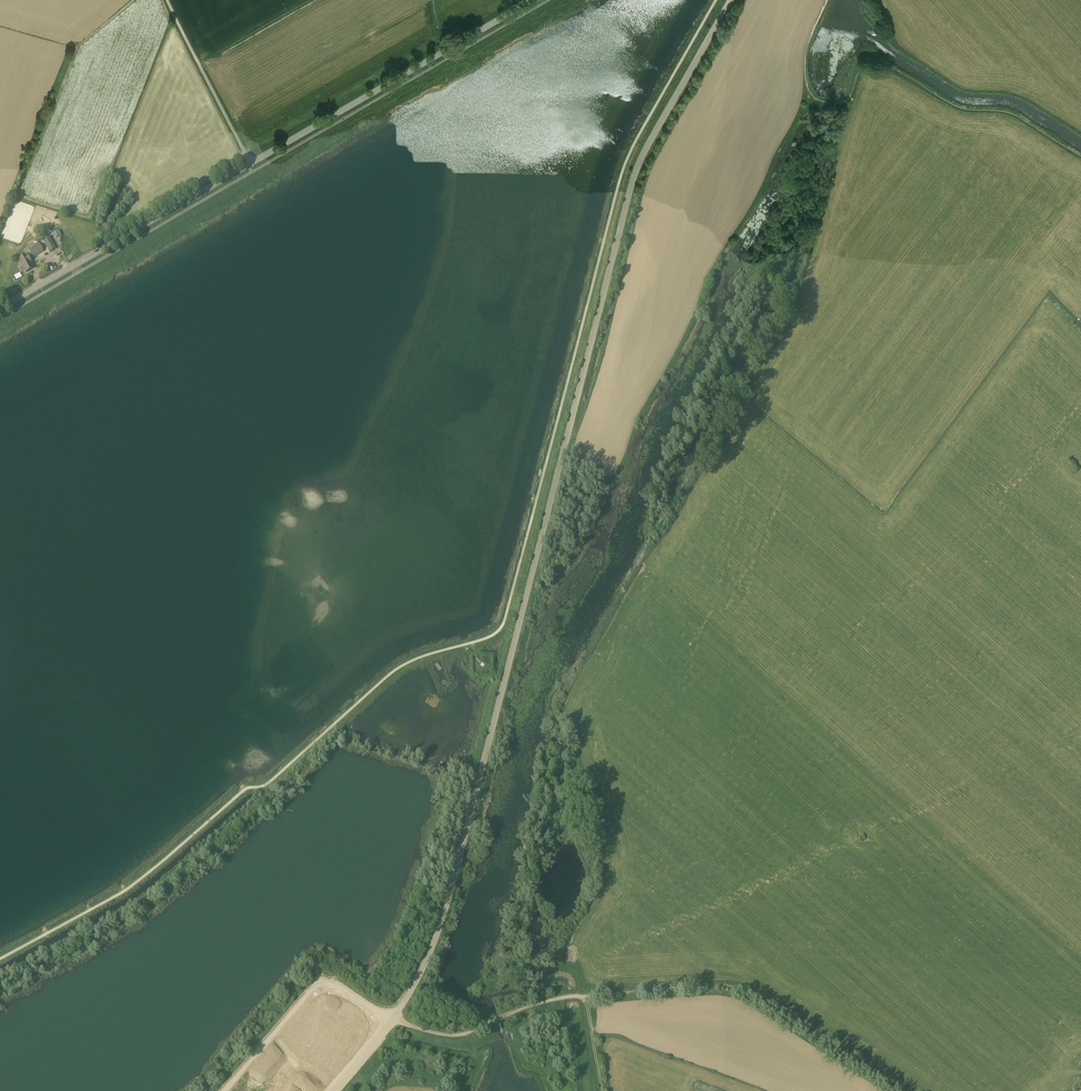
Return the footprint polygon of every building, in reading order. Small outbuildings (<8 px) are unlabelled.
[(49,237),(43,240),(50,252),(56,249),(49,237)] [(30,253),(27,255),(19,259),(22,266),(21,267),(23,271),(24,270),(26,272),(34,268),(31,263),(32,263),(31,262),(30,259),(33,257),(33,258),(43,252),(39,243),(35,245),(35,246),(29,250),(30,253)]
